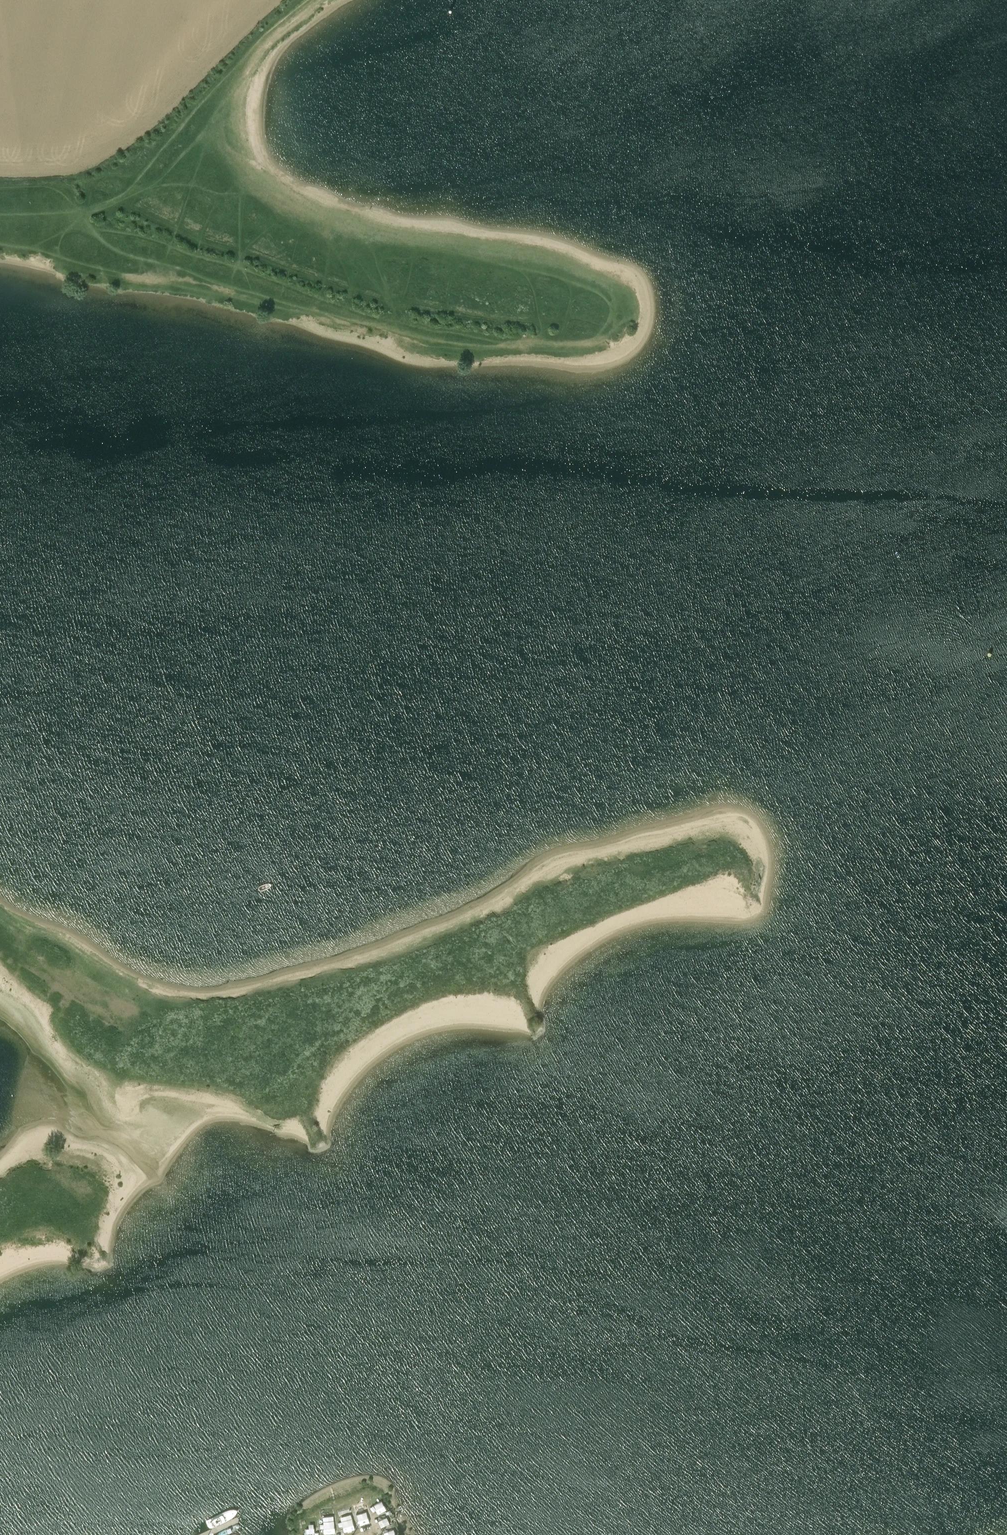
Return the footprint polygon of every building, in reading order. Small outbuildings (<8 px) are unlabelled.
[(380,1515),(391,1510),(389,1505),(378,1510),(380,1515)] [(312,1523),(315,1534),(327,1532),(325,1520),(312,1523)]
